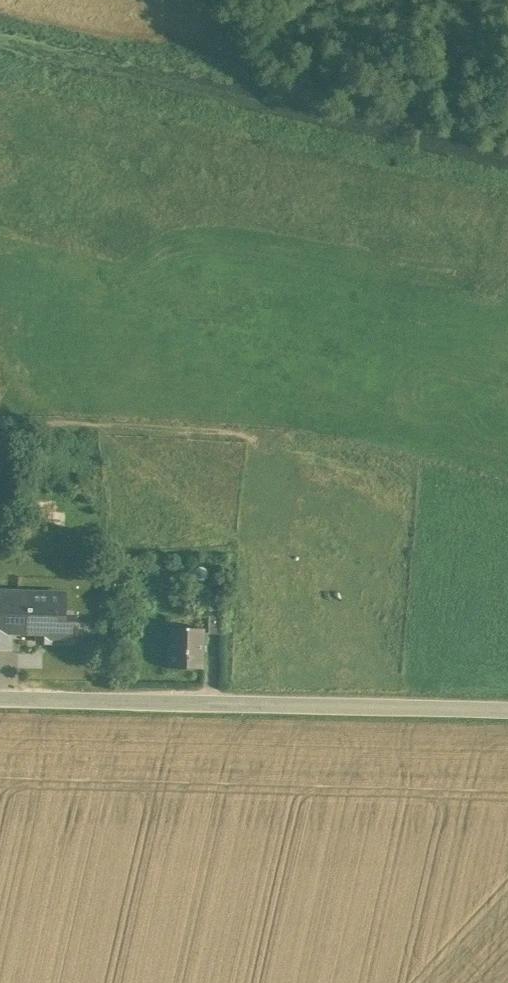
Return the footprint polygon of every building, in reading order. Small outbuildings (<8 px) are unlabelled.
[(39,527),(60,526),(60,510),(38,510),(39,527)] [(197,569),(193,575),(197,582),(204,582),(208,576),(205,569),(197,569)] [(27,593),(27,601),(0,600),(0,625),(11,626),(26,626),(26,632),(38,633),(38,640),(50,641),(50,637),(71,638),(71,617),(64,617),(65,594),(27,593)] [(222,606),(209,606),(208,634),(221,634),(222,606)] [(0,625),(0,649),(10,650),(11,626),(0,625)] [(204,628),(169,628),(168,668),(203,669),(204,628)]
